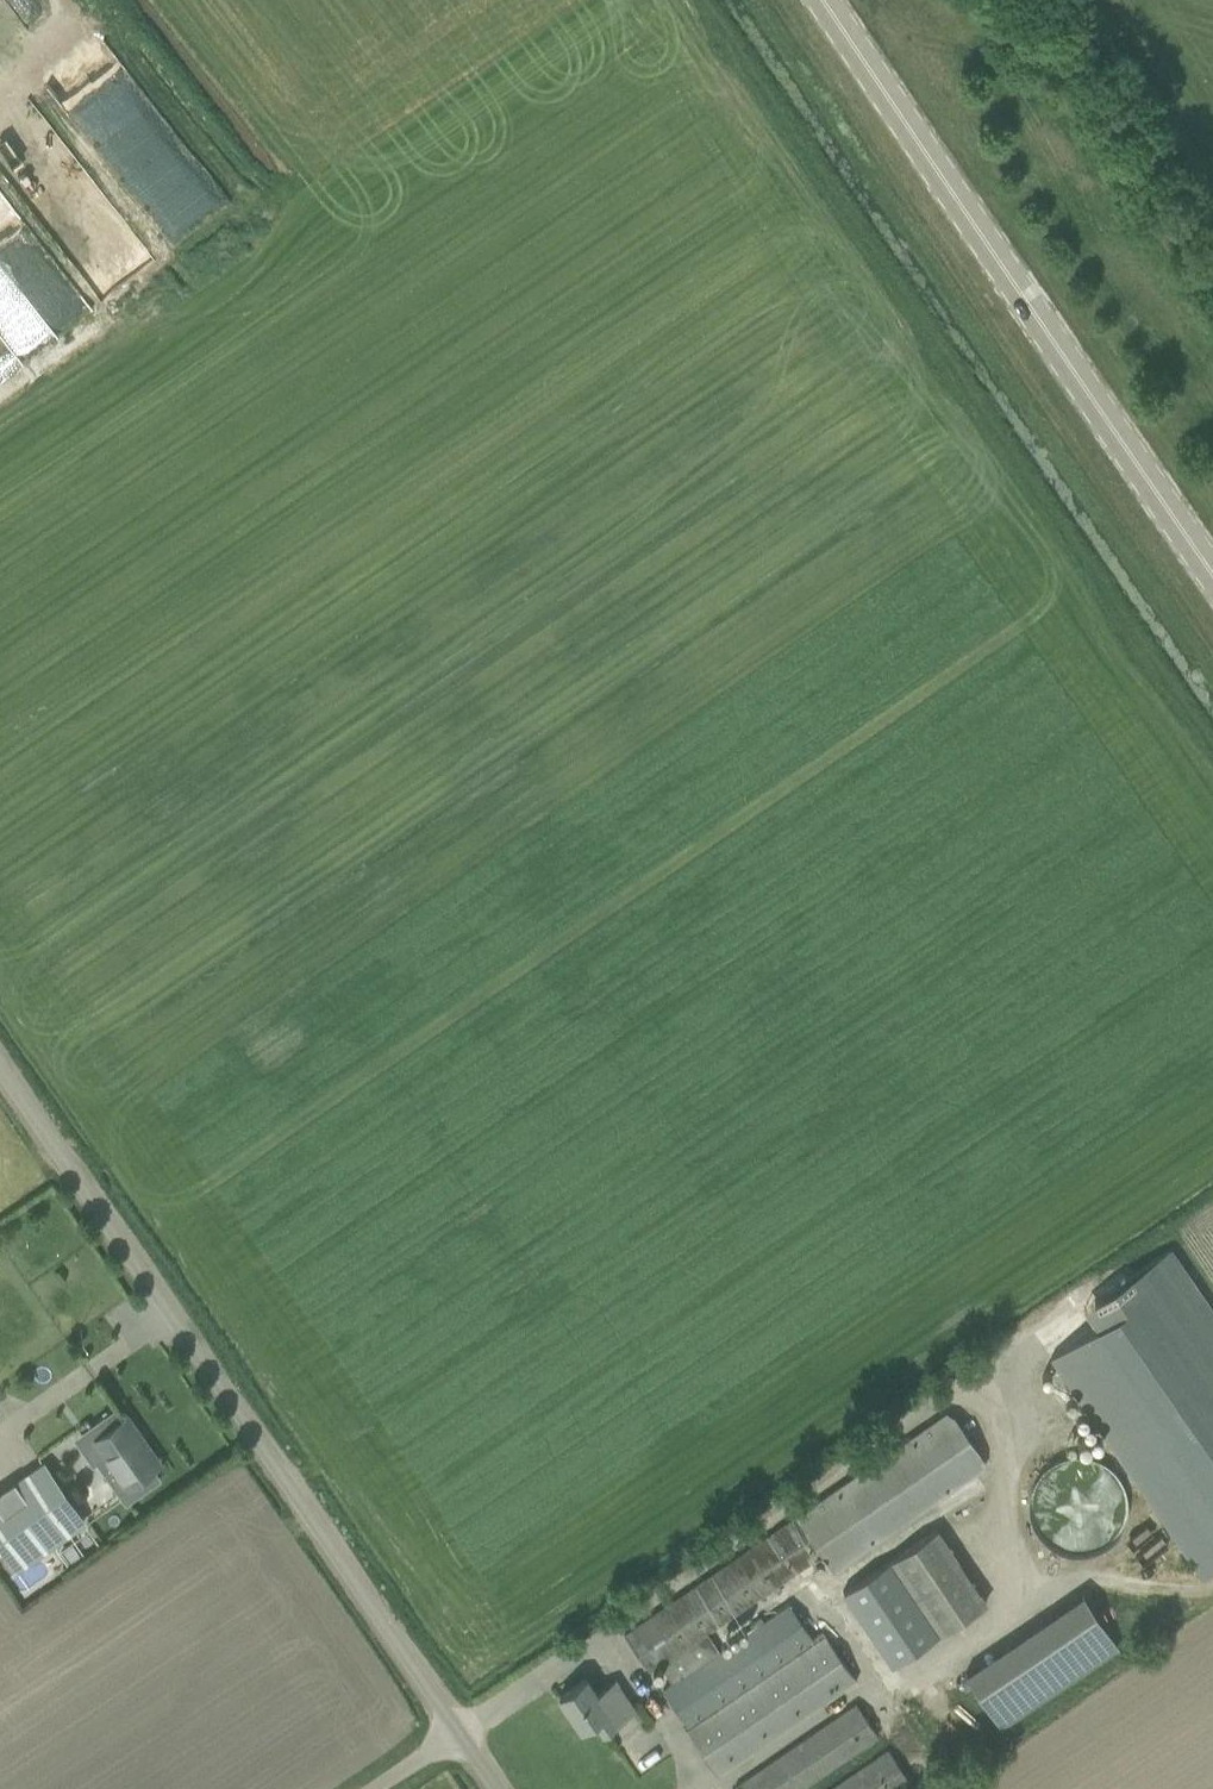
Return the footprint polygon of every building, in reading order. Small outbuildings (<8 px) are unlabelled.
[(57,0),(0,0),(0,15),(57,14),(57,0)] [(1170,1248),(1094,1300),(1107,1318),(1051,1357),(1203,1578),(1212,1571),(1212,1311),(1170,1248)] [(95,1438),(82,1447),(93,1463),(97,1460),(126,1501),(159,1478),(152,1468),(156,1465),(143,1447),(147,1444),(127,1416),(123,1419),(116,1409),(89,1428),(95,1438)] [(662,1690),(686,1723),(683,1725),(718,1775),(857,1679),(822,1629),(812,1636),(788,1603),(719,1651),(705,1632),(822,1552),(834,1569),(985,1465),(947,1412),(797,1515),(624,1634),(648,1670),(658,1664),(672,1683),(662,1690)] [(1121,1465),(1052,1458),(1050,1476),(1039,1475),(1033,1530),(1114,1538),(1121,1465)] [(5,1549),(19,1569),(86,1522),(44,1463),(0,1494),(0,1552),(5,1549)] [(986,1602),(936,1528),(843,1590),(892,1664),(986,1602)] [(964,1672),(1000,1726),(1119,1646),(1083,1593),(964,1672)] [(603,1729),(623,1715),(633,1708),(614,1681),(597,1693),(586,1677),(559,1696),(581,1727),(595,1718),(603,1729)] [(878,1734),(856,1703),(755,1773),(735,1786),(736,1788),(798,1788),(878,1734)] [(831,1788),(898,1788),(910,1781),(889,1750),(831,1788)]
